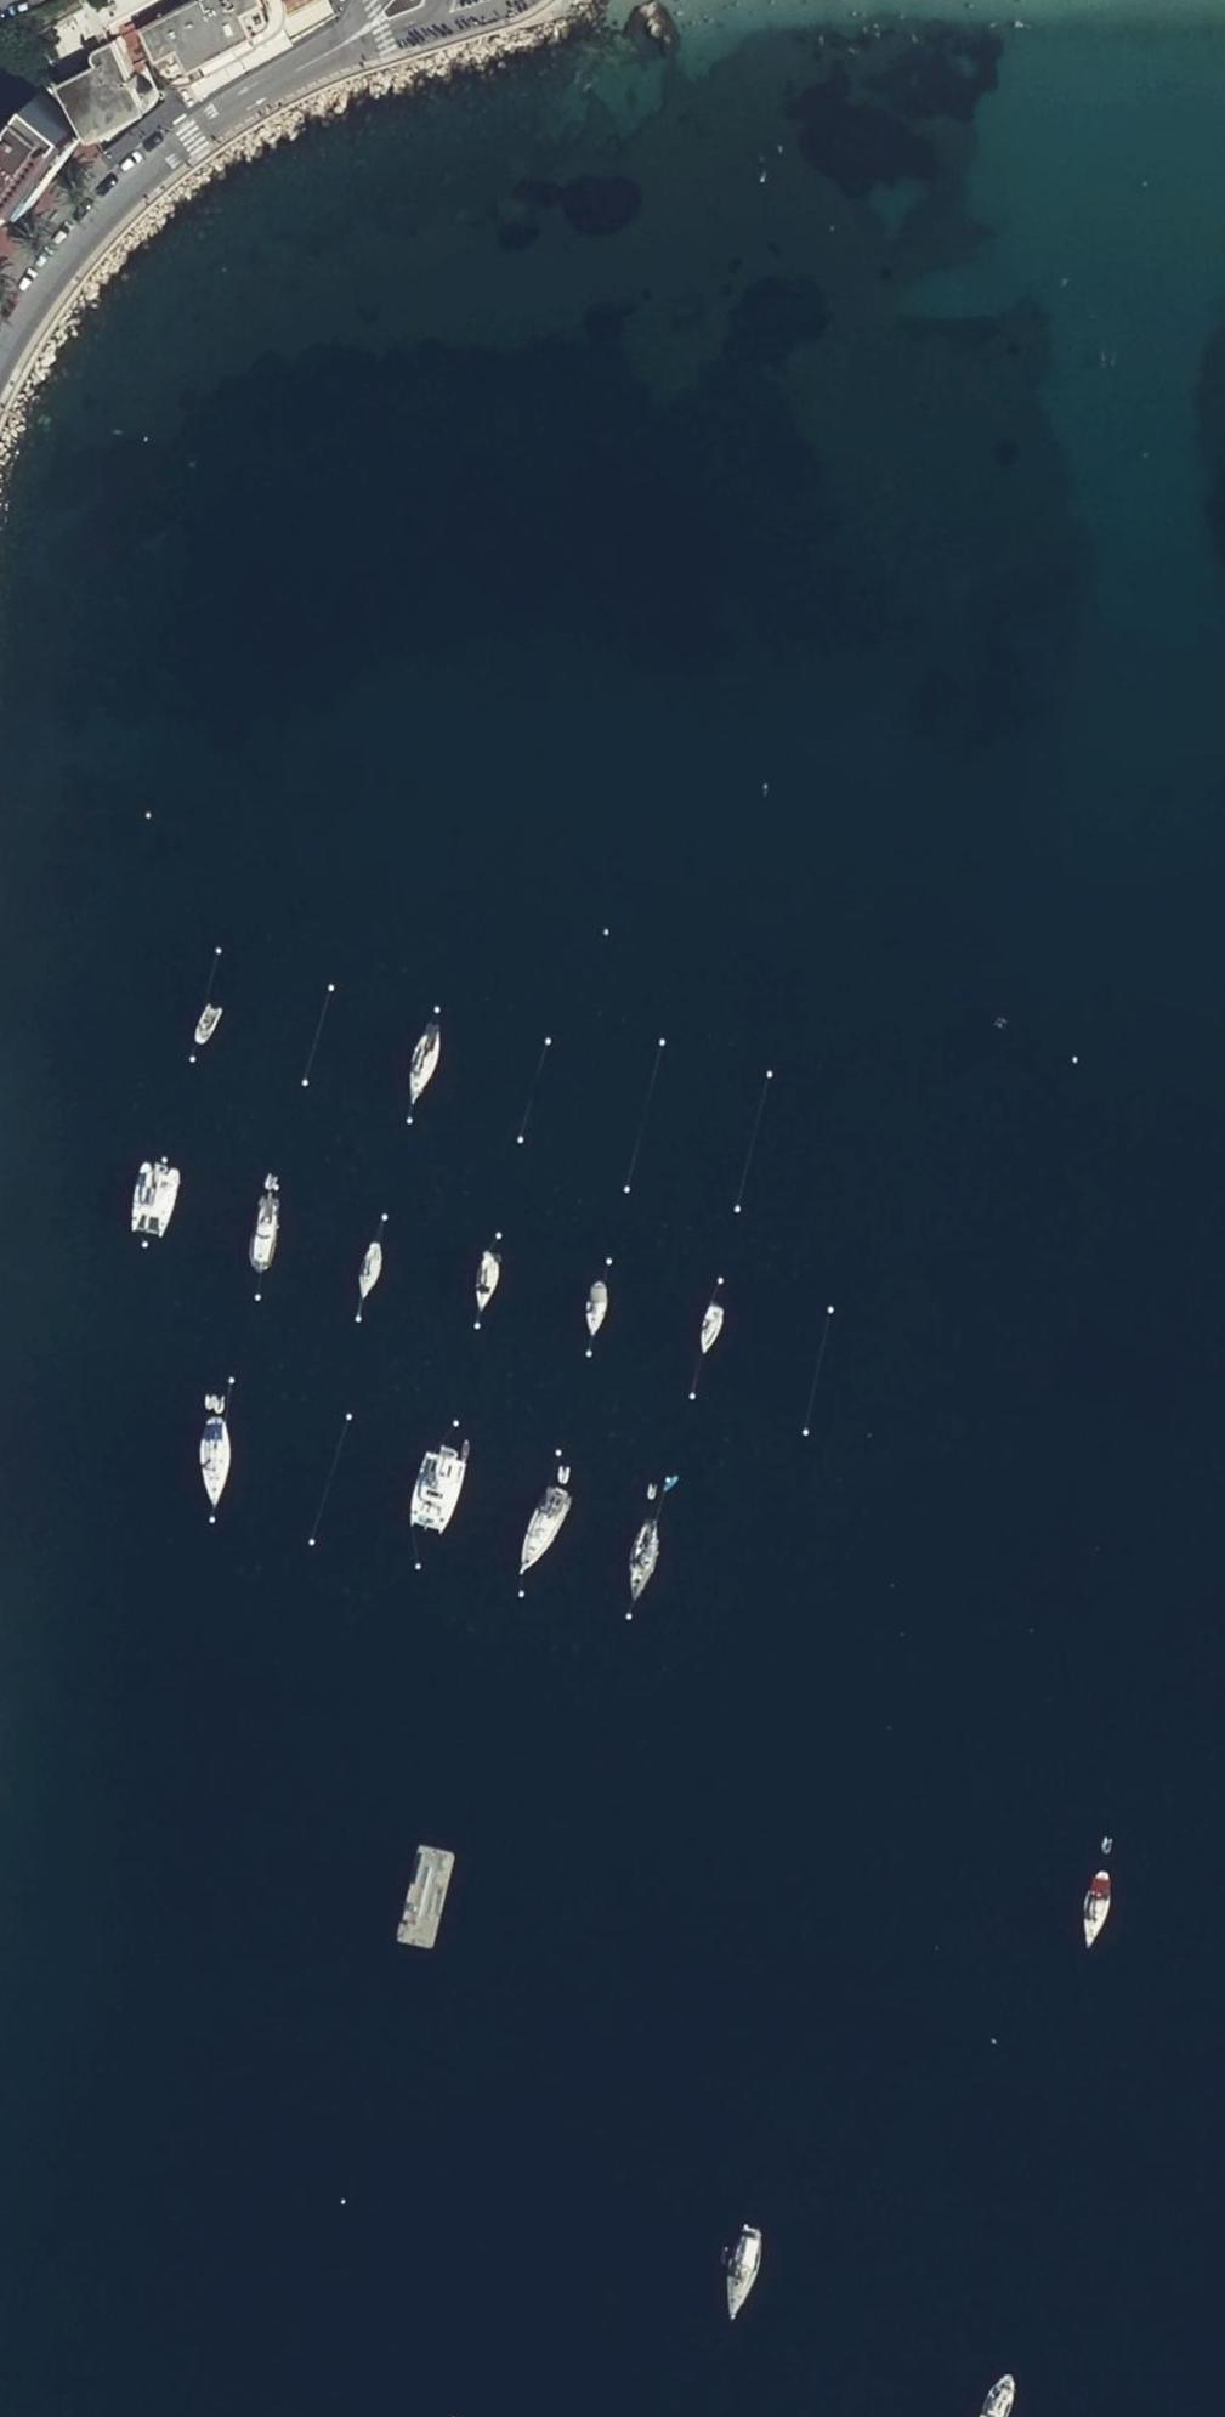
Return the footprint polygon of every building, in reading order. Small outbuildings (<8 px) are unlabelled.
[(48,61),(58,78),(69,72),(67,68),(84,58),(85,47),(115,30),(112,23),(151,0),(102,0),(95,4),(106,25),(48,61)] [(328,1),(327,0),(194,0),(144,29),(168,66),(176,69),(188,92),(272,45),(284,30),(283,28),(314,10),(328,1)] [(334,13),(328,1),(314,10),(283,28),(284,30),(289,39),(334,13)] [(97,64),(62,85),(92,138),(151,105),(156,98),(155,91),(150,88),(142,90),(113,38),(94,49),(93,57),(97,64)] [(80,131),(35,98),(9,135),(3,131),(0,136),(0,208),(10,216),(23,198),(29,201),(43,182),(80,131)]
